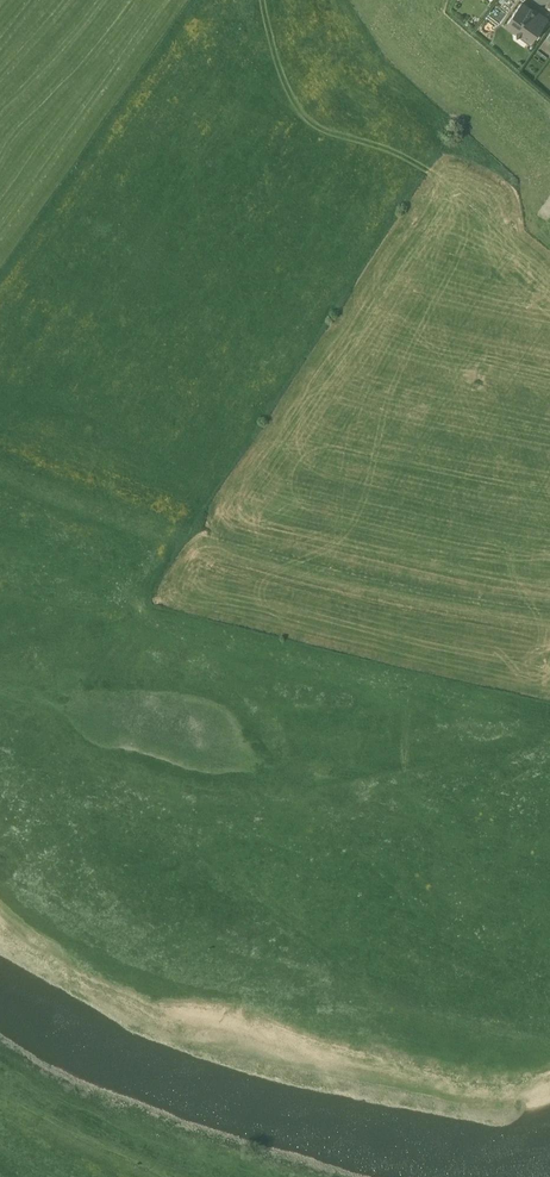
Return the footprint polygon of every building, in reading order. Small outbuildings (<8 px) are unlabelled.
[(539,15),(522,3),(507,25),(517,32),(518,36),(522,36),(532,43),(536,36),(537,35),(537,32),(544,22),(544,20),(539,16),(539,15)]
